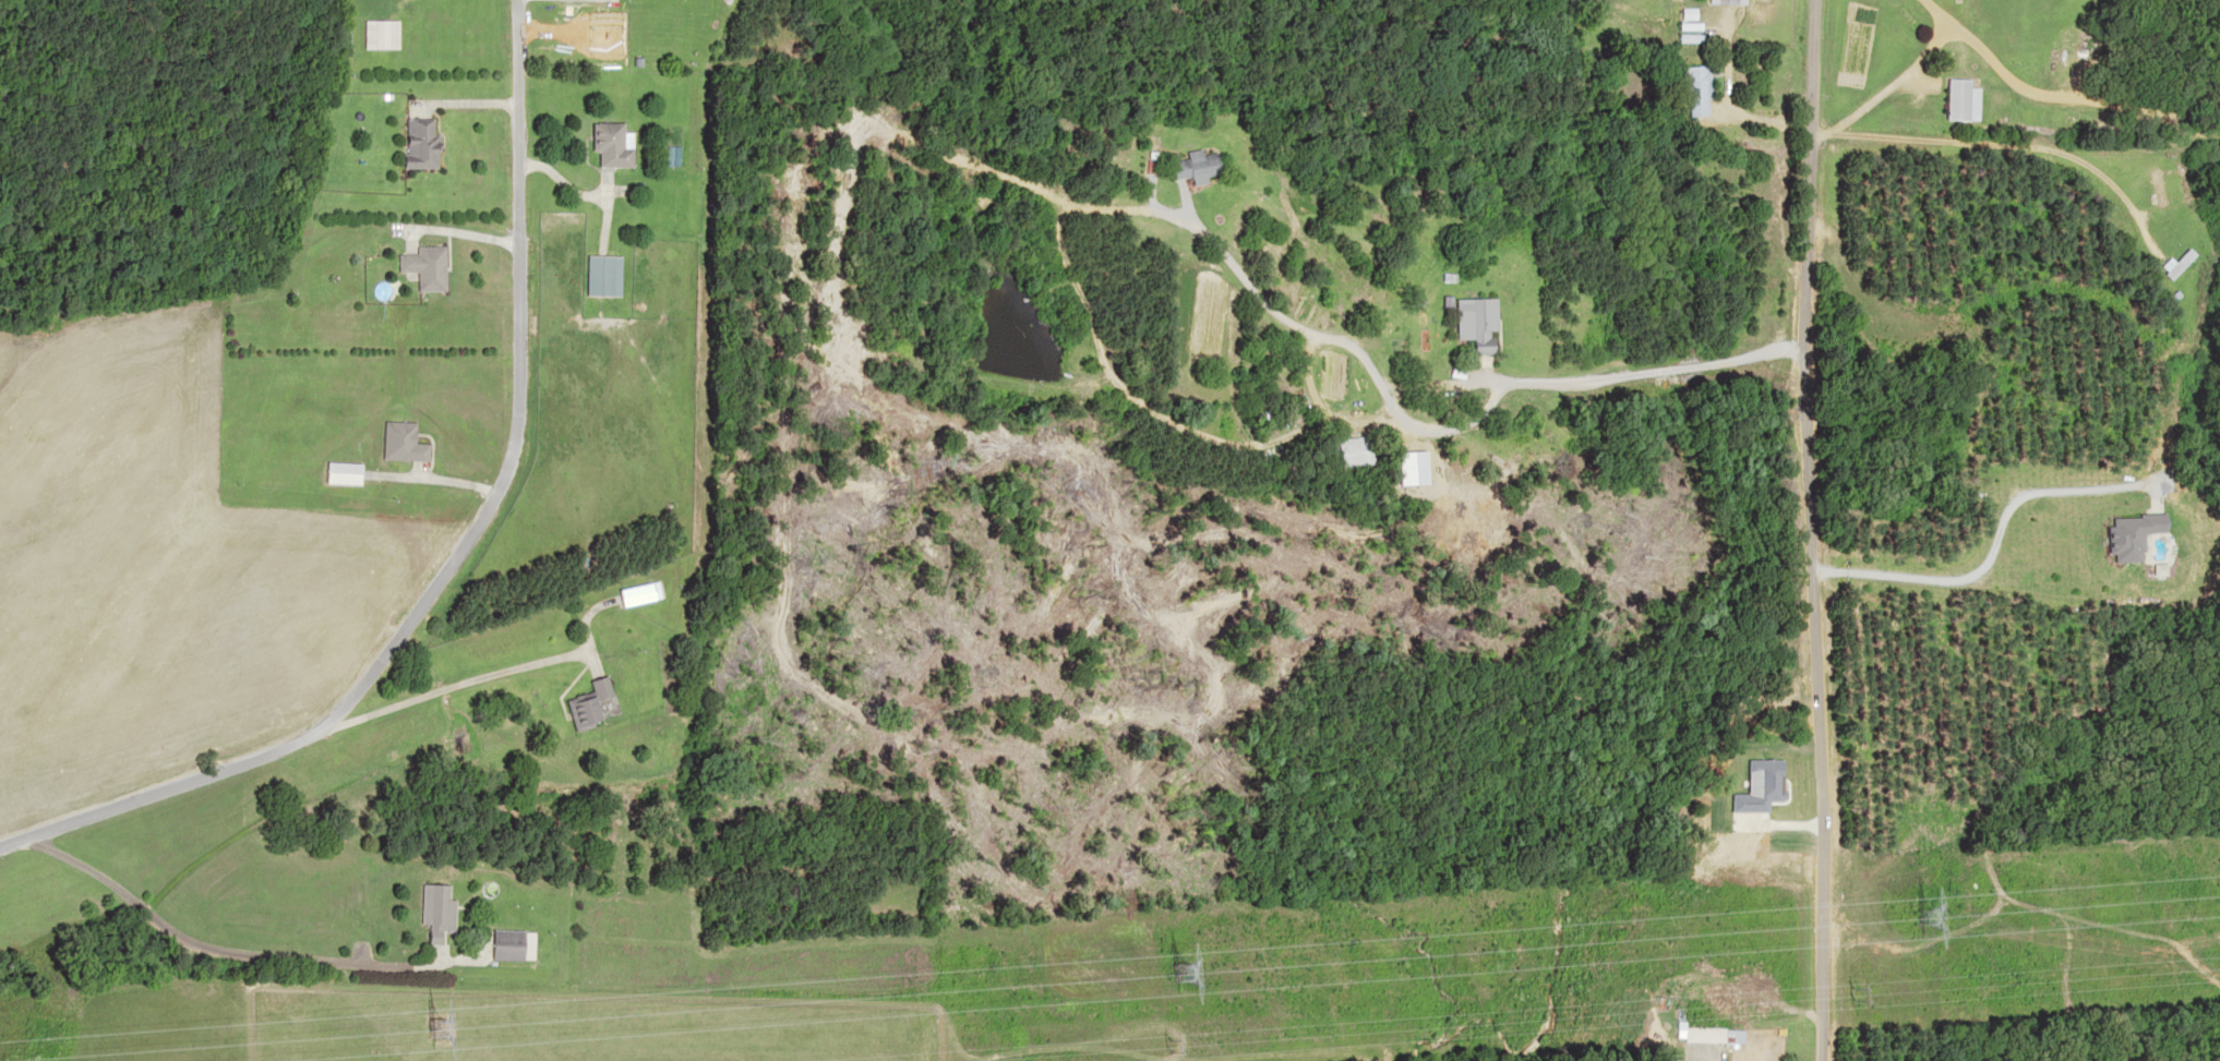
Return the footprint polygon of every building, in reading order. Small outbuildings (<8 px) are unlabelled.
[(395,48),(395,20),(361,20),(361,48),(395,48)] [(1706,65),(1681,65),(1683,115),(1708,115),(1706,65)] [(1967,78),(1944,78),(1943,119),(1976,120),(1976,87),(1967,87),(1967,78)] [(402,168),(434,168),(434,118),(402,118),(402,168)] [(625,123),(590,123),(590,151),(597,151),(597,166),(625,166),(625,123)] [(1168,178),(1187,175),(1188,184),(1201,181),(1200,175),(1213,173),(1210,152),(1196,154),(1195,148),(1181,150),(1182,157),(1166,160),(1168,178)] [(441,245),(412,245),(412,253),(394,253),(394,271),(414,271),(414,291),(441,291),(441,245)] [(2187,254),(2181,247),(2166,261),(2162,257),(2152,266),(2163,278),(2187,254)] [(618,295),(618,255),(584,255),(584,295),(618,295)] [(1487,297),(1449,297),(1449,339),(1464,339),(1464,353),(1487,353),(1487,297)] [(378,460),(424,461),(424,443),(410,443),(410,422),(379,422),(378,460)] [(1365,464),(1363,436),(1330,439),(1333,467),(1365,464)] [(321,484),(355,484),(355,462),(321,462),(321,484)] [(631,581),(631,597),(659,597),(659,581),(631,581)] [(572,731),(598,722),(591,700),(609,694),(603,675),(586,680),(589,690),(562,699),(572,731)] [(417,926),(424,926),(423,943),(436,944),(436,931),(450,931),(451,899),(445,899),(445,885),(418,884),(417,926)] [(531,931),(489,931),(489,960),(531,960),(531,931)] [(1681,1027),(1681,1042),(1728,1042),(1728,1027),(1681,1027)]
